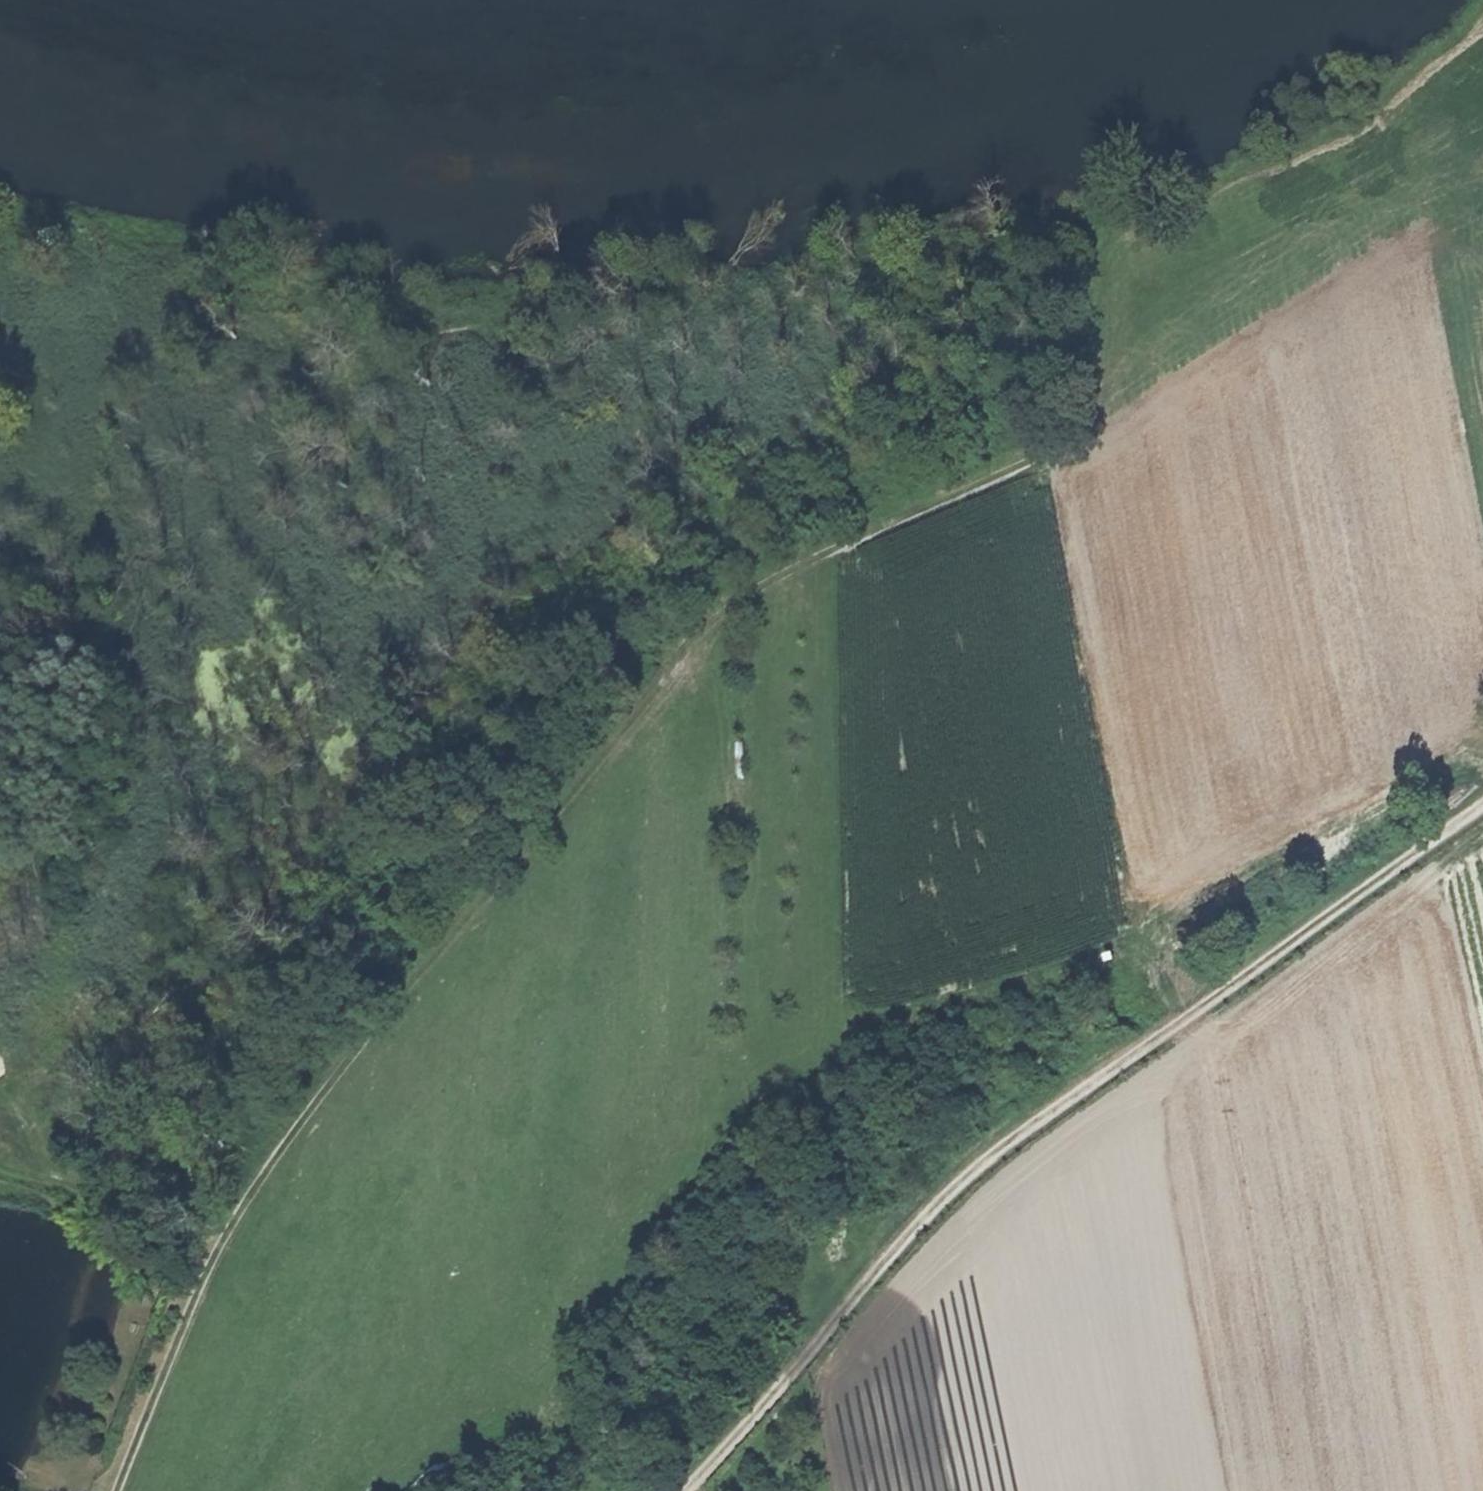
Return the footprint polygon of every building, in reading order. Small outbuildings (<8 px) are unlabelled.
[(748,784),(747,742),(732,743),(733,784),(748,784)]
